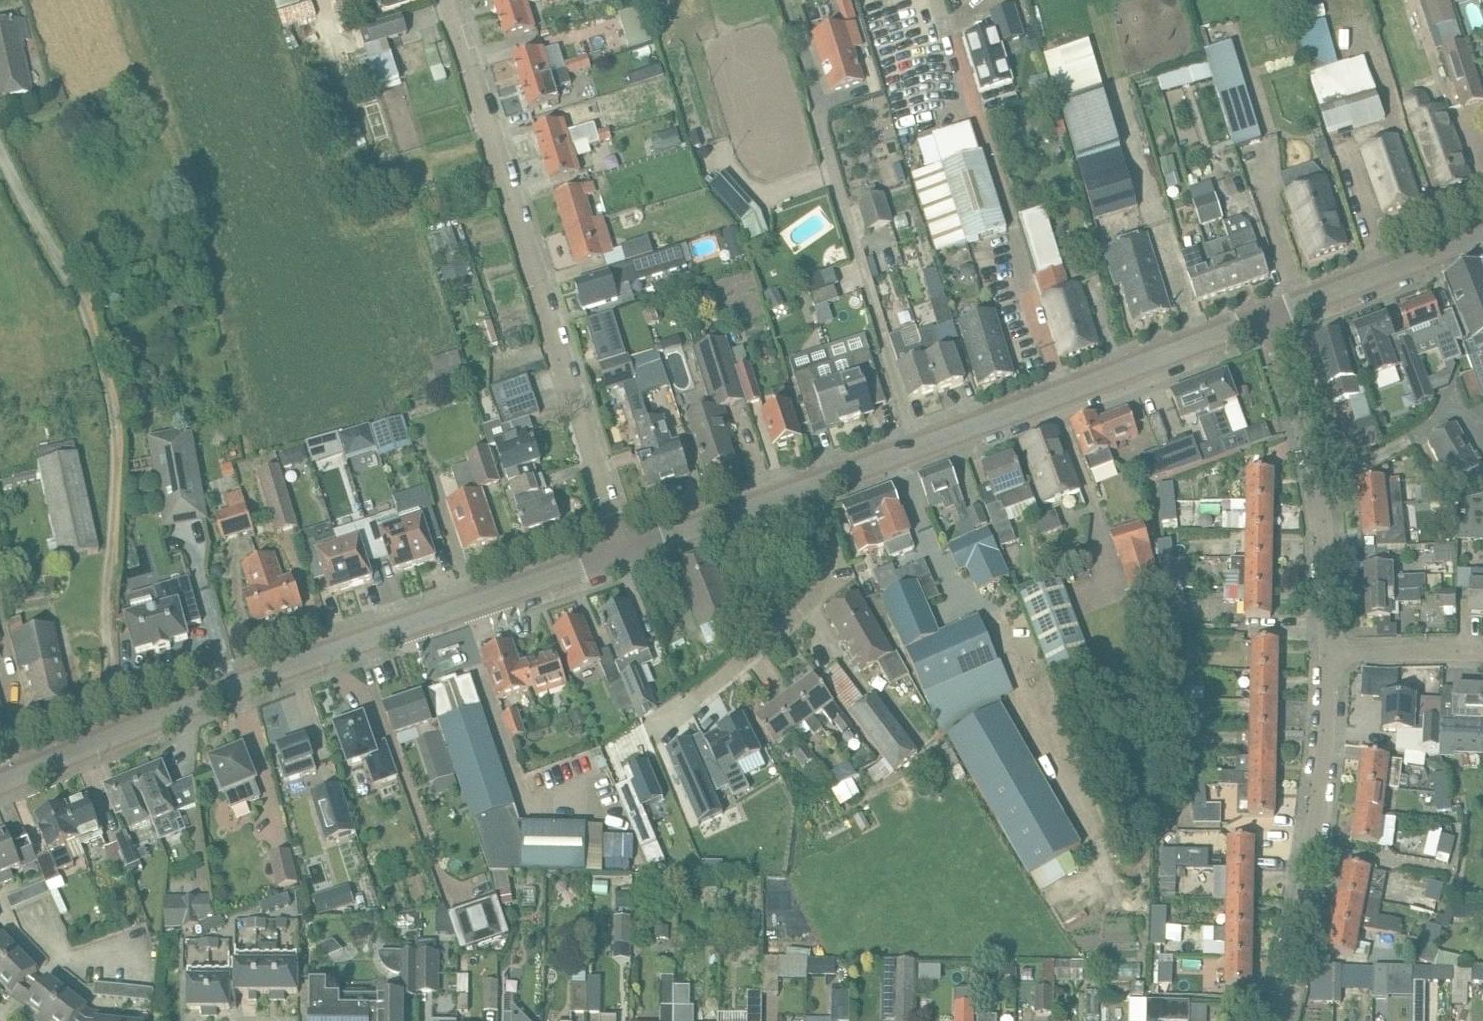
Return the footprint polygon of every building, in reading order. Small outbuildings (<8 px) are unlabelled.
[(498,11),(527,2),(535,0),(494,0),(498,11)] [(851,0),(837,0),(843,21),(856,17),(851,0)] [(1454,19),(1448,0),(1432,0),(1423,3),(1431,27),(1435,26),(1454,19)] [(535,28),(527,2),(498,11),(506,37),(535,28)] [(655,40),(644,6),(619,14),(630,48),(655,40)] [(1024,35),(1014,6),(1010,7),(991,13),(996,28),(966,37),(971,52),(981,88),(1012,79),(1006,60),(1001,43),(1024,35)] [(407,33),(402,16),(361,29),(366,46),(407,33)] [(27,73),(19,40),(28,38),(23,18),(0,23),(0,99),(31,92),(27,73)] [(1385,117),(1376,87),(1364,57),(1350,62),(1349,60),(1339,64),(1325,19),(1297,27),(1330,134),(1385,117)] [(1454,19),(1435,26),(1442,48),(1461,42),(1454,19)] [(814,36),(824,65),(830,63),(834,76),(828,78),(832,91),(863,81),(853,47),(861,45),(855,23),(814,36)] [(452,65),(444,42),(435,45),(442,68),(444,68),(452,65)] [(1461,42),(1442,48),(1460,106),(1480,100),(1461,42)] [(1205,51),(1208,60),(1212,76),(1234,147),(1261,139),(1232,43),(1205,51)] [(558,45),(546,48),(552,69),(564,66),(558,45)] [(522,82),(551,73),(543,48),(514,57),(522,82)] [(399,79),(391,52),(370,58),(379,86),(399,79)] [(576,59),(580,70),(592,67),(588,56),(576,59)] [(580,70),(576,59),(565,63),(566,69),(568,74),(580,70)] [(1212,76),(1208,60),(1157,76),(1162,91),(1212,76)] [(662,64),(625,75),(628,87),(666,75),(662,64)] [(551,73),(522,82),(530,108),(549,102),(559,99),(555,88),(571,83),(568,74),(566,69),(551,73)] [(1060,103),(1078,161),(1119,149),(1121,148),(1103,90),(1060,103)] [(1436,110),(1432,99),(1431,96),(1429,93),(1426,91),(1423,90),(1420,90),(1416,90),(1413,91),(1410,93),(1408,95),(1406,98),(1405,101),(1405,105),(1406,108),(1437,195),(1472,183),(1445,107),(1436,110)] [(580,119),(622,105),(618,93),(576,108),(580,119)] [(674,101),(666,103),(670,114),(677,112),(674,101)] [(543,155),(572,146),(572,145),(587,141),(588,145),(600,141),(597,131),(595,123),(567,131),(564,120),(535,129),(543,155)] [(982,152),(980,153),(971,125),(919,141),(928,169),(913,174),(937,252),(1007,230),(982,152)] [(676,128),(658,134),(663,152),(682,146),(676,128)] [(608,129),(597,132),(600,141),(611,138),(608,129)] [(1420,201),(1414,182),(1399,136),(1363,147),(1385,212),(1420,201)] [(572,146),(543,155),(551,180),(580,171),(572,146)] [(1327,146),(1318,149),(1324,167),(1333,164),(1327,146)] [(1119,149),(1078,161),(1077,161),(1097,220),(1139,205),(1119,149)] [(900,164),(894,166),(899,182),(905,180),(900,164)] [(719,197),(735,183),(725,172),(709,186),(719,197)] [(1347,246),(1341,227),(1325,180),(1287,193),(1309,259),(1347,246)] [(567,229),(593,220),(586,196),(593,193),(590,183),(556,194),(567,229)] [(882,194),(878,195),(875,186),(861,190),(864,199),(860,200),(869,229),(890,222),(882,194)] [(1193,201),(1197,213),(1218,206),(1215,194),(1193,201)] [(1197,213),(1200,222),(1200,224),(1222,217),(1218,206),(1197,213)] [(1043,208),(1020,215),(1038,273),(1036,274),(1063,357),(1098,346),(1092,327),(1078,286),(1069,289),(1061,266),(1059,260),(1043,208)] [(770,234),(761,211),(742,222),(749,241),(770,234)] [(593,220),(567,229),(578,264),(613,253),(602,218),(593,220)] [(457,253),(454,224),(429,226),(432,255),(457,253)] [(738,227),(723,232),(728,246),(743,241),(738,227)] [(1229,238),(1245,285),(1269,276),(1259,248),(1252,230),(1229,238)] [(621,245),(626,260),(654,252),(649,236),(621,245)] [(1170,310),(1164,291),(1147,237),(1106,249),(1117,284),(1124,282),(1135,321),(1170,310)] [(1212,265),(1222,293),(1245,285),(1229,238),(1206,246),(1212,265)] [(595,277),(576,283),(584,309),(603,303),(618,299),(617,298),(614,287),(621,284),(630,282),(630,283),(687,266),(681,245),(607,268),(609,273),(595,277)] [(1222,293),(1212,265),(1205,267),(1197,246),(1181,252),(1188,273),(1198,301),(1222,293)] [(1444,275),(1446,280),(1452,293),(1462,320),(1469,341),(1465,342),(1470,357),(1475,371),(1462,376),(1471,401),(1482,397),(1482,262),(1482,260),(1444,275)] [(446,291),(468,284),(466,276),(469,275),(464,261),(437,269),(441,281),(443,281),(446,291)] [(963,266),(961,271),(963,277),(968,279),(973,277),(976,272),(974,266),(969,264),(963,266)] [(954,322),(946,295),(937,266),(922,271),(931,299),(930,300),(938,326),(954,322)] [(839,298),(835,285),(810,294),(815,307),(821,305),(828,302),(839,298)] [(777,287),(764,293),(770,307),(783,300),(777,287)] [(1432,299),(1401,311),(1408,329),(1409,332),(1414,345),(1435,337),(1444,362),(1443,362),(1443,363),(1445,363),(1455,359),(1462,357),(1458,345),(1456,341),(1463,338),(1452,310),(1451,310),(1451,311),(1438,316),(1438,315),(1432,299)] [(821,305),(815,307),(819,318),(832,314),(828,302),(821,305)] [(656,310),(645,314),(649,327),(661,323),(656,310)] [(961,323),(973,365),(979,384),(1014,374),(996,312),(961,323)] [(612,313),(586,321),(599,363),(625,355),(612,313)] [(1386,316),(1355,328),(1362,346),(1368,363),(1373,377),(1397,368),(1396,367),(1403,364),(1410,384),(1427,378),(1426,375),(1419,357),(1414,345),(1409,332),(1394,337),(1393,335),(1386,316)] [(479,325),(486,347),(499,343),(491,321),(479,325)] [(927,358),(927,359),(937,390),(964,380),(957,362),(953,349),(950,340),(940,344),(934,326),(918,332),(927,358)] [(890,336),(895,353),(906,349),(901,332),(890,336)] [(1360,394),(1347,351),(1342,332),(1314,340),(1327,385),(1333,402),(1360,394)] [(519,334),(507,338),(511,350),(523,346),(519,334)] [(736,367),(731,350),(728,340),(693,351),(712,410),(703,413),(690,417),(706,467),(734,458),(725,433),(730,431),(723,407),(747,399),(736,367)] [(731,350),(736,367),(749,363),(744,346),(731,350)] [(628,356),(633,370),(662,361),(658,347),(628,356)] [(937,390),(927,359),(919,361),(912,364),(906,349),(895,353),(900,368),(911,399),(937,390)] [(838,380),(851,421),(866,416),(865,413),(874,410),(873,407),(887,402),(870,350),(832,362),(838,380)] [(440,390),(468,382),(458,351),(431,359),(440,390)] [(620,358),(606,363),(614,388),(623,385),(627,400),(631,414),(644,453),(637,455),(648,488),(668,482),(650,423),(647,415),(643,402),(641,395),(633,370),(628,356),(620,358)] [(633,370),(641,395),(670,386),(664,370),(662,361),(633,370)] [(851,421),(838,380),(832,362),(795,374),(811,427),(825,422),(826,425),(835,422),(836,425),(851,421)] [(750,363),(749,363),(736,367),(747,399),(748,403),(761,399),(750,363)] [(1227,373),(1199,383),(1226,455),(1251,446),(1245,430),(1234,434),(1223,405),(1237,400),(1227,373)] [(496,406),(534,393),(528,375),(490,387),(496,406)] [(1147,418),(1160,451),(1167,474),(1168,477),(1226,455),(1199,383),(1173,393),(1183,420),(1196,415),(1198,420),(1200,420),(1208,443),(1196,447),(1193,439),(1187,441),(1186,437),(1171,443),(1173,446),(1170,447),(1166,436),(1167,435),(1159,413),(1147,418)] [(802,437),(796,418),(786,388),(774,392),(778,407),(763,412),(774,446),(802,437)] [(500,420),(483,425),(485,431),(490,446),(499,443),(501,451),(512,485),(534,478),(530,467),(541,463),(540,461),(539,459),(541,458),(537,446),(535,446),(535,445),(536,444),(535,441),(534,442),(533,440),(527,442),(523,433),(525,432),(525,431),(514,435),(510,423),(530,417),(540,413),(534,393),(496,406),(500,420)] [(1138,432),(1136,427),(1128,408),(1098,420),(1096,414),(1071,424),(1090,471),(1113,462),(1109,450),(1117,447),(1115,441),(1138,432)] [(1388,426),(1383,413),(1372,417),(1377,430),(1388,426)] [(665,418),(650,423),(668,482),(690,475),(679,441),(673,443),(665,418)] [(1371,418),(1341,428),(1350,453),(1379,443),(1371,418)] [(403,421),(372,430),(378,450),(410,444),(403,421)] [(1451,481),(1468,472),(1480,465),(1457,423),(1427,439),(1451,481)] [(338,434),(346,460),(378,450),(370,424),(363,426),(338,434)] [(192,428),(148,436),(165,527),(208,519),(192,428)] [(1044,504),(1080,490),(1057,428),(1021,442),(1044,504)] [(306,442),(313,463),(322,460),(316,440),(306,442)] [(98,552),(77,454),(74,441),(37,448),(40,462),(37,463),(39,470),(14,476),(14,477),(2,480),(3,487),(41,479),(59,561),(98,552)] [(488,445),(465,453),(477,488),(478,487),(500,480),(488,445)] [(1148,481),(1167,474),(1160,451),(1140,459),(1148,481)] [(292,465),(287,452),(280,454),(284,468),(292,465)] [(1013,457),(985,467),(991,484),(992,486),(996,497),(998,502),(986,506),(999,543),(1014,538),(1008,522),(1004,511),(1034,499),(1035,499),(1029,484),(1024,486),(1017,468),(1013,457)] [(967,510),(957,482),(950,464),(919,475),(931,507),(943,503),(945,509),(954,505),(961,523),(958,524),(963,536),(975,530),(974,529),(985,523),(979,506),(967,510)] [(279,465),(259,471),(278,532),(298,526),(279,465)] [(1248,500),(1273,501),(1274,472),(1249,471),(1248,500)] [(1362,509),(1386,506),(1385,490),(1401,488),(1399,477),(1359,481),(1362,509)] [(534,478),(512,485),(521,511),(519,512),(527,534),(561,522),(554,500),(543,504),(534,478)] [(1161,502),(1176,500),(1174,482),(1159,483),(1161,502)] [(967,505),(979,501),(973,483),(962,486),(967,505)] [(1434,484),(1411,486),(1413,502),(1436,499),(1434,484)] [(892,485),(867,495),(885,544),(886,544),(890,557),(916,548),(892,485)] [(254,530),(249,512),(242,491),(226,496),(230,510),(215,514),(223,540),(254,530)] [(497,539),(481,491),(449,502),(465,550),(497,539)] [(861,553),(885,544),(867,495),(843,503),(861,553)] [(1457,524),(1457,539),(1482,540),(1482,495),(1445,503),(1456,524),(1457,524)] [(411,507),(398,511),(415,565),(436,558),(430,538),(441,534),(429,497),(416,501),(411,507)] [(1186,500),(1176,500),(1161,502),(1163,522),(1178,520),(1177,512),(1187,511),(1186,500)] [(1248,530),(1273,530),(1273,501),(1248,500),(1248,530)] [(1403,504),(1386,506),(1362,509),(1365,536),(1377,534),(1379,546),(1407,546),(1403,504)] [(394,572),(415,565),(398,511),(378,517),(378,519),(367,522),(377,555),(387,551),(394,572)] [(1042,535),(1062,528),(1055,511),(1042,516),(1043,519),(1036,522),(1042,535)] [(1119,557),(1150,546),(1142,521),(1110,532),(1119,557)] [(366,558),(377,555),(367,522),(355,526),(359,539),(339,545),(352,585),(373,579),(366,558)] [(978,590),(1009,576),(988,529),(949,548),(959,571),(968,567),(978,590)] [(1247,559),(1272,559),(1273,530),(1248,530),(1247,559)] [(331,592),(352,585),(339,545),(337,538),(317,544),(315,539),(303,542),(314,575),(324,572),(331,592)] [(1157,540),(1160,559),(1174,558),(1172,538),(1157,540)] [(1454,544),(1434,544),(1435,560),(1444,560),(1454,560),(1454,544)] [(1389,548),(1374,548),(1374,560),(1389,560),(1389,548)] [(274,552),(258,558),(279,615),(303,606),(293,576),(283,580),(274,552)] [(739,631),(733,615),(709,552),(677,564),(701,627),(702,627),(708,643),(739,631)] [(1165,593),(1169,592),(1184,591),(1184,587),(1195,587),(1195,566),(1205,566),(1205,557),(1174,558),(1160,559),(1162,580),(1163,579),(1165,593)] [(254,623),(279,615),(258,558),(244,563),(253,590),(244,593),(254,623)] [(1224,587),(1271,588),(1272,559),(1247,559),(1231,558),(1231,572),(1225,571),(1224,587)] [(874,571),(881,592),(901,584),(894,564),(874,571)] [(1367,592),(1421,591),(1421,590),(1427,590),(1427,575),(1394,576),(1394,566),(1366,567),(1367,592)] [(1482,615),(1482,569),(1472,569),(1470,614),(1482,615)] [(131,617),(127,618),(137,652),(155,647),(157,652),(171,648),(170,643),(188,638),(185,626),(202,621),(189,577),(154,587),(160,608),(131,617)] [(1050,671),(1090,655),(1061,580),(1021,595),(1050,671)] [(1271,617),(1271,588),(1224,587),(1224,588),(1225,588),(1225,600),(1246,600),(1246,617),(1271,617)] [(1187,623),(1184,591),(1169,592),(1172,624),(1187,623)] [(1421,591),(1367,592),(1368,618),(1391,617),(1390,603),(1422,603),(1421,591)] [(1440,606),(1456,606),(1456,591),(1440,591),(1440,606)] [(890,685),(910,674),(897,652),(894,653),(859,592),(826,611),(861,671),(876,662),(890,685)] [(629,601),(600,613),(607,631),(620,661),(616,662),(624,680),(628,691),(640,720),(657,708),(640,667),(635,656),(649,650),(637,620),(629,601)] [(624,680),(616,662),(610,647),(597,652),(583,617),(555,629),(573,671),(599,660),(610,686),(624,680)] [(923,692),(925,692),(998,664),(979,617),(938,634),(905,648),(923,692)] [(52,626),(23,632),(9,635),(29,712),(69,702),(52,626)] [(499,699),(528,689),(519,664),(520,664),(513,641),(482,651),(499,699)] [(1253,670),(1278,671),(1278,641),(1254,641),(1253,670)] [(522,669),(520,664),(519,664),(528,689),(533,687),(536,696),(568,685),(556,651),(536,658),(538,664),(522,669)] [(1001,662),(998,664),(925,692),(938,725),(946,738),(948,737),(1001,706),(1004,704),(1001,698),(1014,693),(1001,662)] [(821,676),(851,716),(867,704),(837,665),(821,676)] [(1385,697),(1387,697),(1388,685),(1396,686),(1397,670),(1364,668),(1362,695),(1385,697)] [(1192,670),(1177,671),(1179,690),(1194,689),(1192,670)] [(1253,699),(1277,700),(1278,671),(1253,670),(1253,699)] [(795,690),(815,717),(823,711),(832,724),(844,715),(815,676),(795,690)] [(461,784),(474,821),(491,870),(586,873),(588,825),(521,823),(515,805),(471,678),(430,693),(456,768),(453,769),(459,785),(461,784)] [(1482,696),(1482,688),(1455,686),(1455,700),(1442,699),(1441,718),(1441,733),(1481,735),(1482,696)] [(815,717),(795,690),(776,704),(796,731),(807,723),(812,731),(821,725),(815,717)] [(393,705),(385,707),(392,726),(395,735),(417,727),(421,726),(425,740),(421,741),(434,781),(455,774),(453,769),(442,734),(443,734),(438,720),(431,722),(422,695),(405,701),(404,698),(392,702),(393,705)] [(875,697),(867,704),(851,716),(884,759),(884,760),(893,772),(918,754),(875,697)] [(1385,697),(1384,730),(1397,730),(1396,751),(1406,752),(1422,754),(1426,754),(1426,755),(1440,756),(1440,745),(1440,733),(1441,733),(1441,718),(1424,717),(1424,718),(1414,718),(1415,698),(1387,697),(1385,697)] [(1252,728),(1277,729),(1277,700),(1253,699),(1252,728)] [(776,746),(796,731),(776,704),(757,719),(776,746)] [(1001,706),(948,737),(1029,876),(1031,875),(1070,852),(1082,845),(1001,706)] [(517,709),(504,714),(512,738),(526,734),(517,709)] [(374,785),(399,776),(390,750),(378,754),(364,715),(357,718),(356,714),(341,720),(342,723),(335,726),(349,766),(365,760),(374,785)] [(720,731),(705,739),(707,742),(729,787),(734,796),(750,788),(738,764),(761,753),(743,716),(739,717),(738,714),(726,720),(728,723),(719,728),(720,731)] [(611,757),(651,733),(646,724),(606,748),(611,757)] [(1252,757),(1276,758),(1277,729),(1252,728),(1252,757)] [(316,770),(312,756),(305,737),(296,740),(295,738),(279,743),(283,755),(277,756),(285,780),(316,770)] [(691,739),(667,749),(698,822),(721,812),(711,788),(726,781),(707,743),(706,741),(694,746),(691,739)] [(793,754),(803,768),(815,760),(805,746),(793,754)] [(226,793),(232,808),(260,797),(254,781),(256,780),(243,747),(226,754),(225,752),(213,757),(214,759),(211,761),(217,778),(215,779),(220,791),(222,790),(224,793),(226,793)] [(1426,754),(1422,754),(1406,752),(1405,764),(1425,766),(1426,755),(1426,754)] [(1361,784),(1386,787),(1400,788),(1403,759),(1364,755),(1361,784)] [(1439,756),(1427,761),(1430,769),(1438,771),(1444,769),(1439,756)] [(1189,770),(1191,787),(1206,786),(1204,767),(1195,768),(1194,757),(1180,758),(1181,770),(1189,770)] [(1251,787),(1275,787),(1276,758),(1252,757),(1252,758),(1236,758),(1236,772),(1219,772),(1219,786),(1251,787)] [(638,797),(625,802),(648,856),(663,850),(646,810),(668,800),(651,759),(626,770),(638,797)] [(828,775),(835,785),(835,786),(857,775),(848,762),(828,775)] [(163,764),(134,776),(153,823),(197,805),(193,777),(172,786),(163,764)] [(1435,794),(1450,791),(1447,772),(1432,774),(1435,794)] [(131,831),(153,823),(134,776),(105,788),(115,812),(122,810),(131,831)] [(1386,787),(1361,784),(1357,813),(1382,816),(1386,787)] [(328,841),(355,832),(340,785),(312,793),(328,841)] [(1207,804),(1206,786),(1191,787),(1192,806),(1207,804)] [(1275,816),(1275,787),(1251,787),(1250,816),(1275,816)] [(1450,791),(1435,794),(1438,813),(1452,811),(1450,791)] [(64,807),(79,840),(81,845),(105,836),(103,831),(104,830),(90,796),(64,807)] [(1222,805),(1207,804),(1192,806),(1194,823),(1221,824),(1222,805)] [(38,861),(51,893),(66,886),(59,870),(74,864),(66,846),(79,840),(64,807),(34,819),(36,826),(38,825),(49,852),(36,857),(38,861)] [(1382,816),(1357,813),(1354,842),(1379,845),(1382,816)] [(588,825),(586,873),(602,873),(604,825),(588,825)] [(14,879),(11,871),(38,861),(36,857),(25,829),(9,835),(6,828),(0,830),(0,884),(14,879)] [(1162,867),(1177,868),(1177,856),(1183,857),(1184,834),(1169,833),(1163,841),(1162,867)] [(633,835),(604,834),(604,868),(632,869),(633,835)] [(1451,857),(1456,838),(1441,835),(1437,853),(1451,857)] [(128,868),(140,863),(141,862),(131,837),(118,842),(128,868)] [(1229,839),(1229,868),(1254,869),(1254,840),(1229,839)] [(115,873),(128,868),(118,842),(105,848),(115,873)] [(299,882),(290,849),(269,855),(277,887),(299,882)] [(157,904),(140,863),(128,868),(145,909),(157,904)] [(1346,865),(1341,894),(1381,902),(1387,873),(1346,865)] [(1176,888),(1177,868),(1162,867),(1161,888),(1176,888)] [(1213,897),(1228,898),(1253,898),(1254,869),(1229,868),(1229,869),(1214,869),(1213,897)] [(12,909),(13,909),(50,893),(46,881),(7,897),(12,909)] [(594,881),(594,892),(607,893),(608,882),(594,881)] [(1410,908),(1435,914),(1437,902),(1440,903),(1444,884),(1430,881),(1428,891),(1412,887),(1409,896),(1413,897),(1410,908)] [(503,904),(514,903),(511,889),(500,890),(503,904)] [(58,890),(50,893),(58,912),(60,915),(67,912),(58,890)] [(616,892),(616,907),(630,908),(630,892),(616,892)] [(288,894),(279,897),(282,906),(291,903),(288,894)] [(1335,923),(1360,928),(1400,935),(1403,920),(1379,916),(1381,902),(1341,894),(1335,923)] [(496,896),(448,913),(461,951),(509,934),(496,896)] [(279,897),(269,900),(273,910),(282,906),(279,897)] [(183,899),(167,899),(167,929),(183,929),(199,923),(199,922),(214,918),(211,898),(198,898),(183,899)] [(1227,927),(1253,927),(1253,898),(1228,898),(1227,927)] [(269,900),(260,903),(263,913),(273,910),(269,900)] [(327,900),(315,900),(319,912),(330,910),(327,900)] [(1152,926),(1167,926),(1168,907),(1153,906),(1152,926)] [(615,916),(614,943),(630,944),(631,916),(615,916)] [(221,917),(212,920),(215,929),(224,926),(221,917)] [(247,928),(256,928),(257,918),(248,918),(247,928)] [(265,919),(257,918),(256,928),(265,928),(265,919)] [(278,918),(278,928),(288,928),(288,918),(278,918)] [(212,920),(202,923),(206,933),(215,929),(212,920)] [(1424,940),(1439,943),(1443,925),(1429,921),(1424,940)] [(1357,942),(1360,928),(1335,923),(1330,952),(1368,959),(1371,945),(1357,942)] [(657,926),(657,936),(669,936),(669,926),(657,926)] [(1166,946),(1167,926),(1152,926),(1151,945),(1166,946)] [(1227,956),(1252,956),(1253,927),(1227,927),(1227,928),(1214,927),(1213,944),(1227,944),(1227,956)] [(756,931),(744,931),(744,943),(756,943),(756,931)] [(7,1000),(38,971),(30,963),(36,958),(17,938),(11,944),(0,932),(0,993),(7,1000)] [(200,949),(209,949),(209,940),(200,940),(200,949)] [(209,940),(209,949),(219,950),(219,940),(209,940)] [(1439,943),(1424,940),(1419,961),(1434,964),(1439,943)] [(406,943),(406,951),(419,951),(419,943),(406,943)] [(398,973),(403,974),(404,951),(379,950),(379,952),(380,957),(382,962),(387,967),(392,972),(398,973)] [(403,978),(419,978),(419,951),(406,951),(404,951),(403,974),(403,978)] [(419,951),(419,978),(418,993),(440,993),(440,951),(419,951)] [(231,969),(231,1007),(236,1007),(236,993),(250,993),(250,999),(257,999),(258,993),(258,953),(235,953),(235,955),(231,955),(231,969)] [(278,953),(258,953),(258,993),(270,993),(270,999),(278,999),(278,953)] [(298,953),(278,953),(278,999),(285,999),(285,993),(299,993),(298,953)] [(1185,955),(1185,971),(1210,972),(1211,956),(1185,955)] [(1251,986),(1252,956),(1227,956),(1226,985),(1251,986)] [(778,992),(779,978),(779,958),(764,957),(763,992),(778,992)] [(808,958),(779,958),(779,978),(807,978),(808,958)] [(898,959),(883,959),(883,994),(897,994),(898,959)] [(896,1020),(913,1020),(914,960),(898,959),(896,1020)] [(1002,960),(1002,972),(1014,972),(1014,960),(1002,960)] [(1047,978),(1047,988),(1053,988),(1053,960),(1044,960),(1044,978),(1047,978)] [(1158,983),(1172,984),(1173,965),(1159,964),(1158,983)] [(1327,984),(1342,984),(1342,967),(1342,965),(1327,965),(1327,984)] [(1373,990),(1373,999),(1388,998),(1389,967),(1374,966),(1374,968),(1373,990)] [(1432,966),(1413,966),(1412,981),(1453,982),(1453,968),(1432,967),(1432,966)] [(1472,968),(1472,983),(1482,983),(1482,968),(1472,967),(1472,968)] [(1472,984),(1472,983),(1472,968),(1453,968),(1453,982),(1452,1005),(1468,1005),(1468,984),(1472,984)] [(202,1015),(210,1015),(210,969),(188,969),(188,1009),(202,1009),(202,1015)] [(231,1009),(231,1007),(231,969),(210,969),(210,1015),(217,1015),(217,1009),(231,1009)] [(661,975),(661,1005),(672,1005),(672,975),(661,975)] [(92,1012),(79,1002),(84,995),(63,979),(58,985),(49,978),(34,997),(30,994),(22,1004),(27,1007),(23,1011),(35,1020),(87,1020),(92,1012)] [(497,1011),(498,980),(485,979),(484,1011),(497,1011)] [(371,995),(327,995),(327,981),(311,982),(310,1003),(311,1003),(311,1020),(314,1020),(315,1020),(371,1020),(371,995)] [(1133,983),(1132,994),(1143,994),(1143,984),(1143,982),(1133,982),(1133,983)] [(154,989),(153,989),(95,983),(94,996),(153,1002),(154,989)] [(572,1012),(586,1012),(586,983),(572,983),(572,1012)] [(586,983),(586,1012),(599,1012),(600,983),(586,983)] [(1342,1003),(1342,989),(1342,984),(1327,984),(1327,1003),(1342,1003)] [(1036,1013),(1053,1013),(1053,988),(1047,988),(1036,988),(1036,1013)] [(956,1003),(974,1003),(974,990),(957,989),(956,1003)] [(763,992),(747,992),(747,1020),(763,1020),(763,992)] [(849,994),(834,993),(833,1020),(848,1020),(849,994)] [(469,1010),(468,994),(458,994),(458,1010),(469,1010)] [(371,1020),(403,1020),(404,995),(400,995),(371,995),(371,1020)] [(1130,1020),(1146,1020),(1146,999),(1131,999),(1130,1020)] [(1189,1020),(1190,1005),(1190,1000),(1146,999),(1146,1020),(1160,1020),(1189,1020)] [(956,1003),(956,1020),(974,1020),(974,1003),(956,1003)] [(513,1004),(512,1013),(504,1013),(504,1020),(530,1020),(513,1004)] [(691,1006),(675,1005),(675,1020),(691,1020),(691,1006)] [(1189,1020),(1207,1020),(1207,1005),(1190,1005),(1189,1020)] [(87,1020),(134,1020),(135,1016),(92,1012),(87,1020)]
